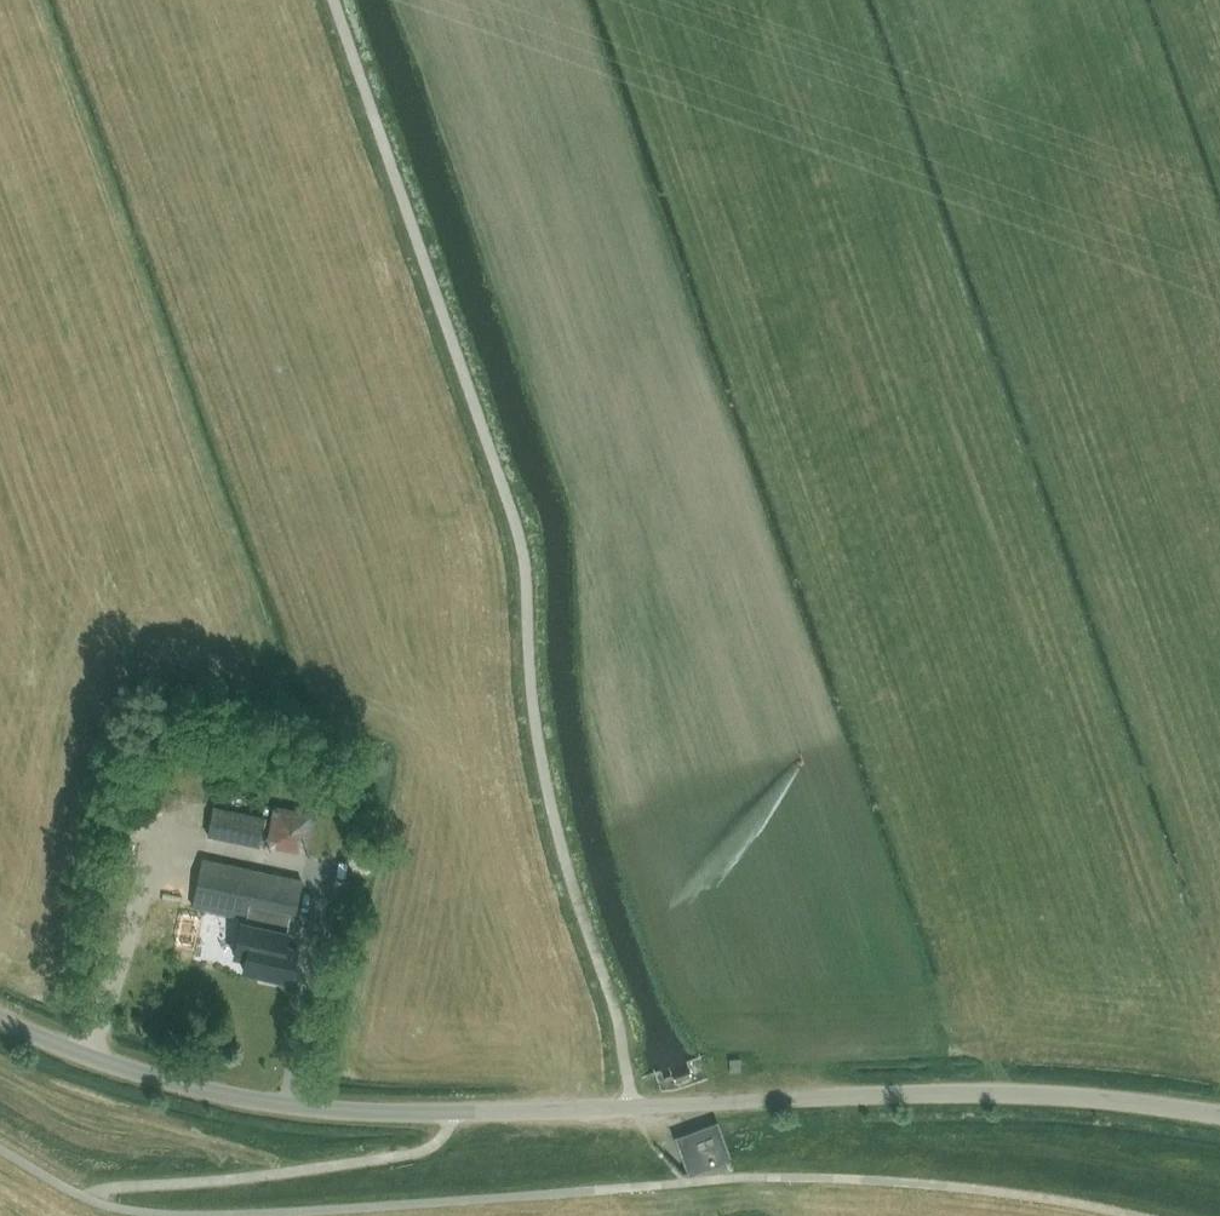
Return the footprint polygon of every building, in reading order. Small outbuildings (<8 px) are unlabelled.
[(247,813),(213,806),(207,837),(259,848),(265,816),(259,815),(260,808),(248,806),(247,813)] [(306,855),(315,815),(274,806),(266,847),(306,855)] [(203,860),(192,907),(246,919),(245,924),(241,924),(234,957),(245,959),(243,971),(264,975),(263,980),(285,985),(286,980),(290,981),(297,949),(285,947),(289,928),(291,929),(302,881),(203,860)] [(696,1174),(724,1164),(716,1142),(713,1133),(685,1143),(696,1174)]
